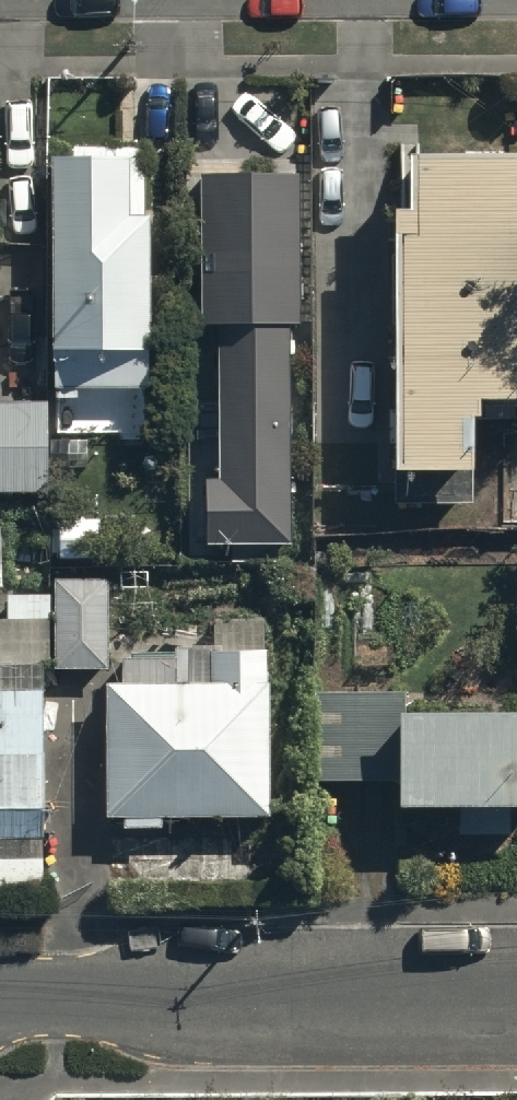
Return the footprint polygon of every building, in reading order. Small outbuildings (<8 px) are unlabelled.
[(146,153),(52,153),(53,387),(147,387),(146,153)] [(390,153),(390,471),(476,471),(476,398),(516,397),(516,153),(390,153)] [(293,179),(204,179),(205,328),(221,327),(222,479),(209,479),(210,540),(287,540),(286,325),(294,325),(293,179)] [(0,401),(0,491),(46,491),(46,400),(0,401)] [(107,577),(53,578),(53,663),(108,663),(107,577)] [(272,650),(215,650),(215,682),(107,682),(108,816),(274,816),(272,650)] [(45,833),(44,665),(0,665),(0,833),(45,833)] [(321,690),(321,780),(397,780),(397,804),(456,804),(456,837),(513,837),(513,804),(516,804),(516,710),(404,710),(404,690),(321,690)]
